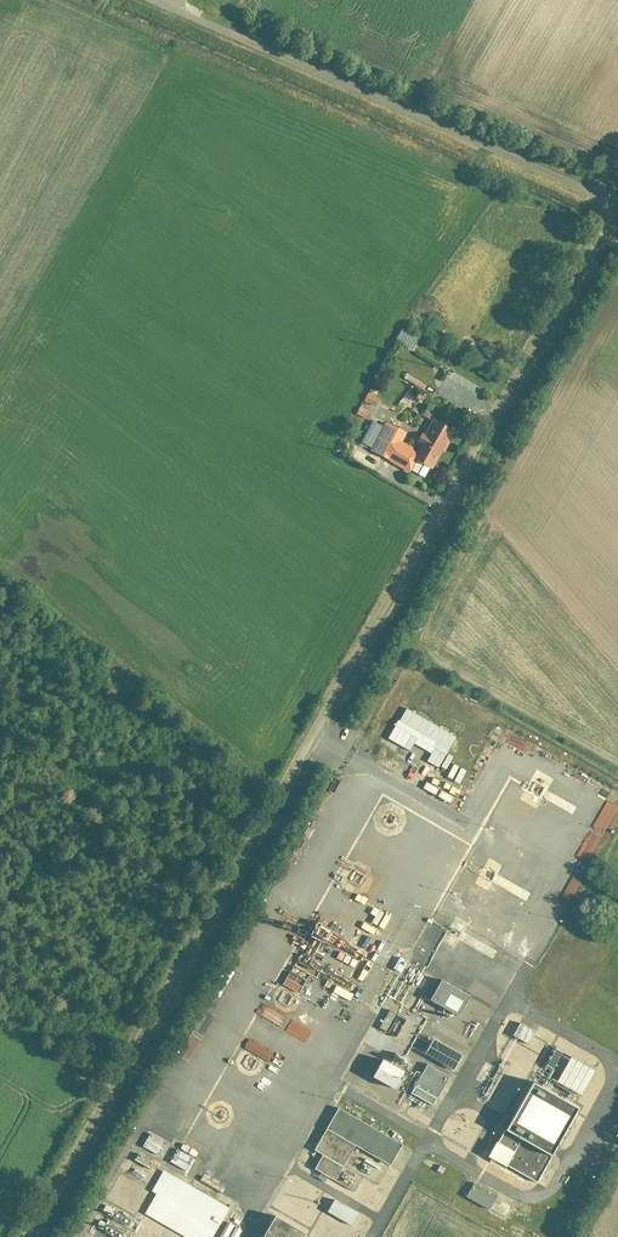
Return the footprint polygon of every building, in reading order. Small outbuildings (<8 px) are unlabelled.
[(411,372),(406,382),(424,392),(429,382),(411,372)] [(368,397),(365,404),(374,409),(378,402),(368,397)] [(359,410),(356,417),(366,422),(369,415),(359,410)] [(433,422),(416,451),(401,443),(406,434),(386,423),(381,431),(371,450),(369,453),(409,475),(415,464),(434,474),(456,434),(433,422)] [(370,425),(360,444),(371,450),(381,431),(370,425)] [(538,972),(534,979),(548,986),(551,979),(538,972)] [(439,985),(428,1003),(456,1020),(467,1001),(439,985)] [(520,1027),(514,1039),(529,1047),(535,1035),(520,1027)] [(433,1045),(425,1060),(453,1075),(461,1061),(433,1045)] [(595,1075),(569,1061),(554,1091),(579,1104),(595,1075)] [(401,1075),(380,1063),(371,1081),(392,1092),(401,1075)] [(422,1073),(410,1095),(434,1109),(447,1087),(422,1073)] [(530,1084),(486,1158),(533,1185),(577,1112),(530,1084)] [(338,1112),(327,1133),(355,1149),(390,1168),(401,1148),(338,1112)] [(327,1133),(315,1154),(322,1158),(343,1170),(355,1149),(327,1133)] [(150,1135),(141,1149),(159,1160),(167,1145),(150,1135)] [(177,1153),(171,1164),(186,1173),(193,1161),(177,1153)] [(322,1158),(314,1172),(335,1184),(343,1170),(322,1158)] [(152,1193),(156,1195),(144,1215),(181,1236),(213,1236),(228,1211),(164,1173),(152,1193)] [(474,1185),(466,1200),(488,1212),(496,1198),(474,1185)] [(333,1201),(326,1215),(351,1228),(358,1214),(333,1201)] [(270,1220),(261,1236),(300,1236),(270,1220)]
